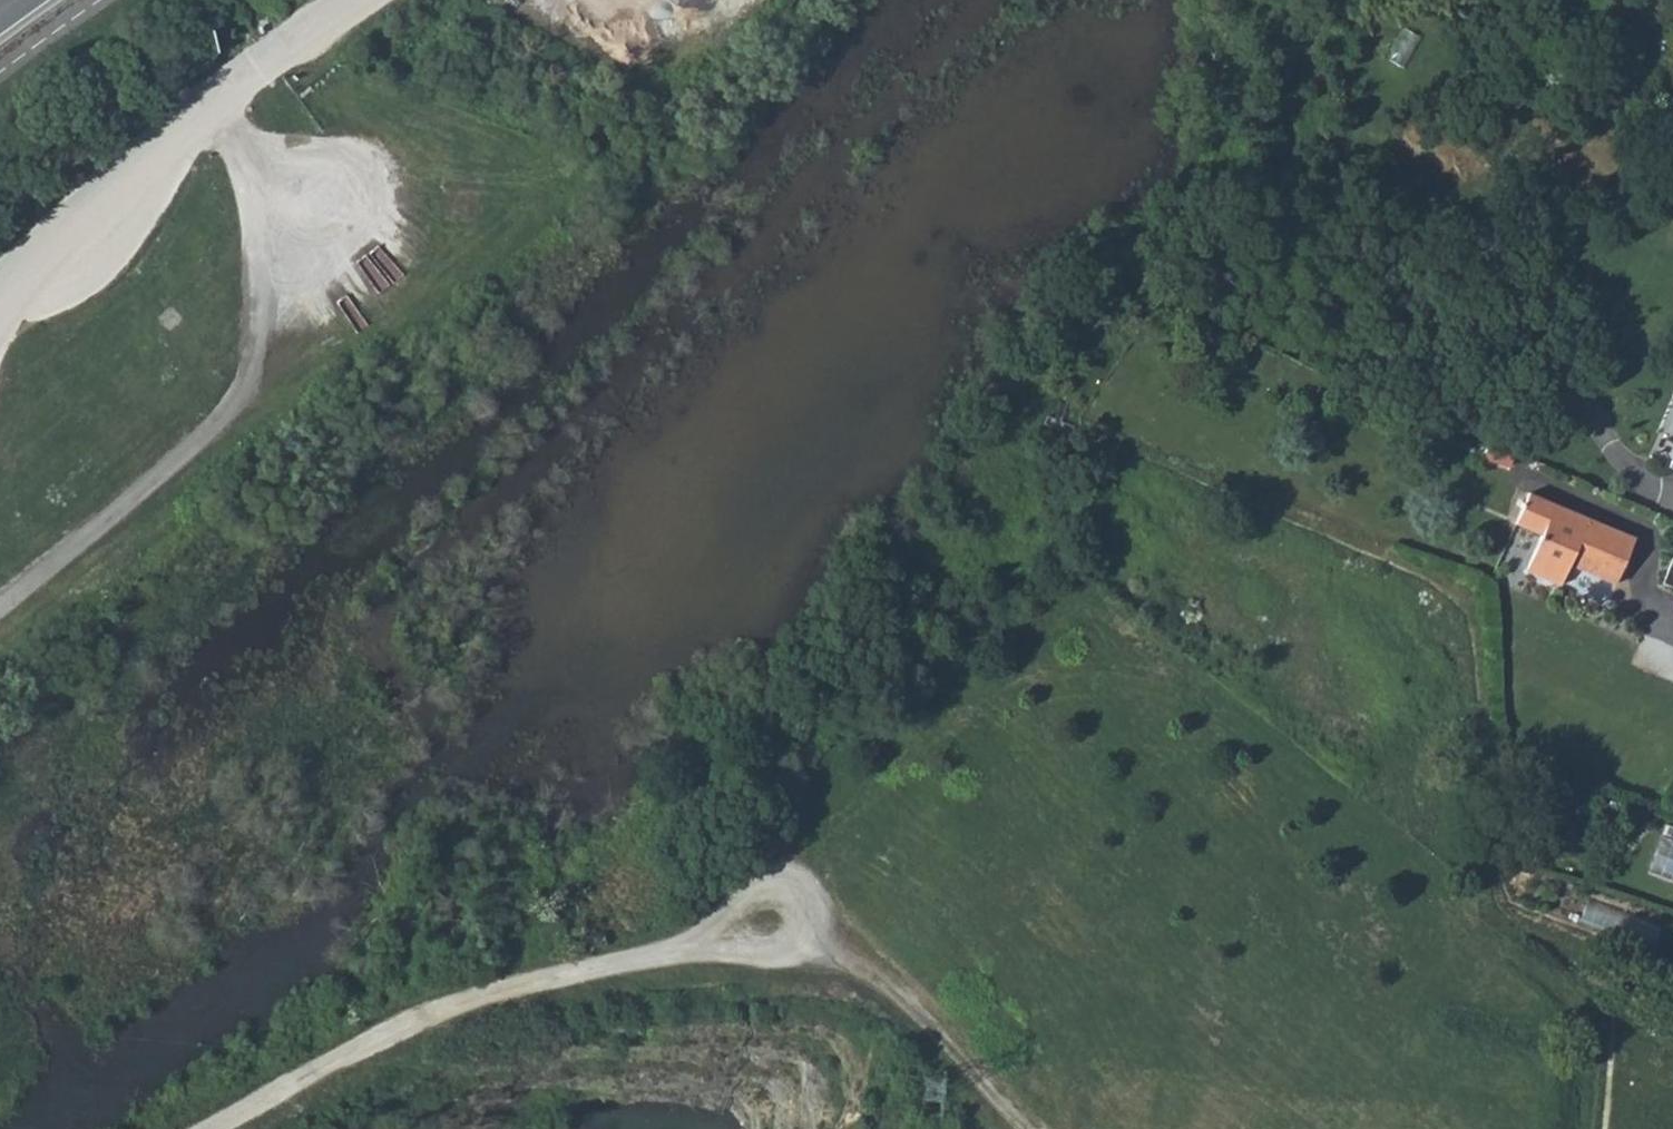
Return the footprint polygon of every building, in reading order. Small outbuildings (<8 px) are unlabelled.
[(1665,469),(1672,473),(1672,450),(1665,469)] [(1642,538),(1536,494),(1524,527),(1550,539),(1537,574),(1568,587),(1578,565),(1625,583),(1642,538)]
